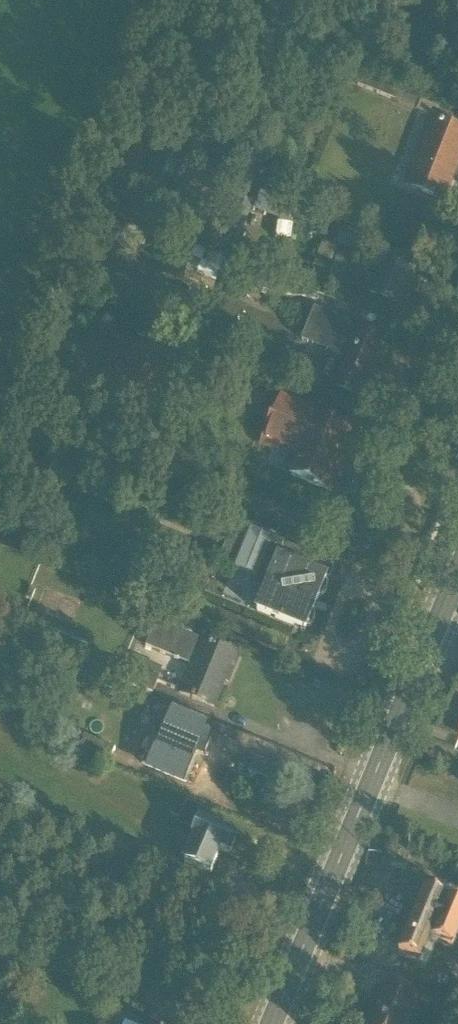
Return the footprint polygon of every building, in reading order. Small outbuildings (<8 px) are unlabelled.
[(357,87),(397,103),(396,105),(429,118),(403,185),(442,200),(451,178),(449,177),(454,164),(456,165),(457,160),(457,130),(457,129),(457,127),(457,116),(361,77),(357,87)] [(294,203),(261,189),(254,206),(259,208),(259,211),(286,222),(294,203)] [(253,205),(238,198),(221,238),(237,245),(253,205)] [(319,215),(297,207),(293,219),(315,227),(319,215)] [(368,238),(331,224),(324,241),(362,256),(368,238)] [(323,244),(318,256),(331,261),(336,249),(323,244)] [(368,285),(365,292),(400,307),(418,264),(416,263),(418,258),(386,245),(384,250),(382,250),(371,276),(365,274),(362,282),(368,285)] [(350,258),(338,253),(328,276),(340,281),(350,258)] [(372,375),(387,339),(314,308),(301,342),(326,352),(310,393),(355,411),(360,400),(362,401),(368,386),(373,387),(377,377),(372,375)] [(280,399),(270,421),(268,421),(258,447),(275,454),(276,452),(295,460),(288,476),(327,491),(352,430),(312,413),(312,412),(280,399)] [(273,540),(250,531),(244,545),(227,539),(218,560),(235,567),(234,571),(257,580),(254,589),(261,593),(254,611),(304,631),(306,628),(309,628),(311,626),(314,619),(314,615),(312,614),(318,596),(322,597),(324,595),(327,587),(326,584),(324,583),(326,579),(278,558),(288,534),(278,530),(273,540)] [(176,692),(212,708),(222,680),(227,682),(238,656),(191,637),(194,629),(168,619),(165,626),(155,622),(145,647),(189,666),(186,675),(183,674),(176,692)] [(85,651),(79,665),(152,695),(159,680),(157,680),(161,670),(135,658),(130,670),(85,651)] [(144,770),(183,786),(195,757),(203,760),(213,737),(206,734),(209,726),(171,710),(158,741),(159,742),(156,750),(153,749),(144,770)] [(182,861),(210,873),(219,851),(224,853),(232,834),(200,821),(203,813),(186,806),(179,824),(193,830),(189,840),(191,841),(182,861)] [(419,1002),(429,1007),(430,1004),(385,985),(369,1023),(410,1023),(419,1002)] [(152,1016),(148,1023),(172,1023),(152,1016)]
